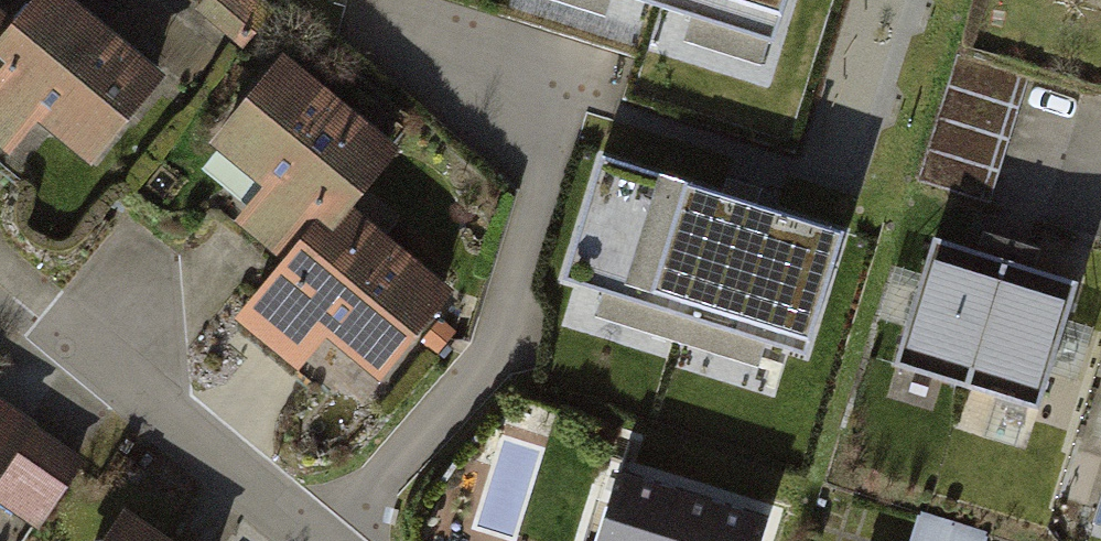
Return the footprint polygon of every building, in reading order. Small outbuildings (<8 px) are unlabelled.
[(0,20),(0,155),(2,157),(31,125),(84,171),(165,78),(76,0),(24,0),(4,23),(0,20)] [(264,0),(200,0),(194,7),(242,44),(271,6),(264,0)] [(605,8),(608,0),(578,0),(605,8)] [(690,11),(683,34),(757,57),(765,31),(769,32),(779,0),(656,0),(690,11)] [(399,150),(280,55),(203,152),(255,192),(233,220),(282,260),(231,324),(289,370),(319,334),(379,381),(451,290),(351,211),(399,150)] [(733,193),(600,151),(561,275),(598,287),(591,311),(752,362),(761,335),(802,348),(841,227),(733,193)] [(1071,288),(930,243),(890,367),(1031,412),(1071,288)] [(30,528),(78,456),(0,404),(0,508),(30,528)] [(611,463),(597,504),(571,496),(556,540),(780,540),(786,522),(611,463)] [(114,505),(90,540),(170,540),(114,505)]
